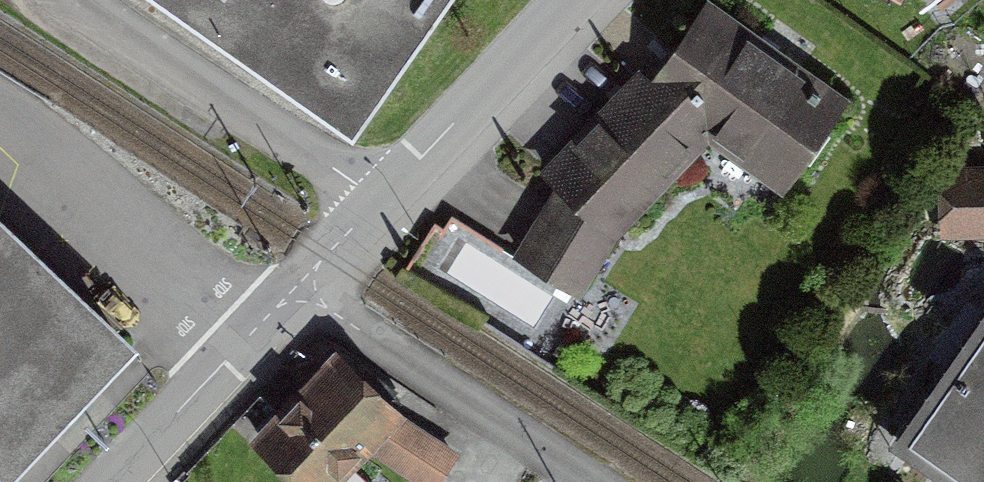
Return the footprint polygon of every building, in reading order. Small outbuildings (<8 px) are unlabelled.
[(451,0),(146,0),(349,143),(451,0)] [(564,187),(522,255),(577,289),(610,236),(608,235),(708,131),(782,184),(840,102),(708,9),(653,87),(640,78),(549,173),(564,187)] [(956,178),(957,225),(983,224),(983,178),(956,178)] [(115,369),(0,263),(0,481),(11,481),(115,369)] [(902,451),(949,481),(983,481),(983,328),(902,451)] [(261,444),(301,481),(320,481),(387,411),(337,364),(261,444)]
